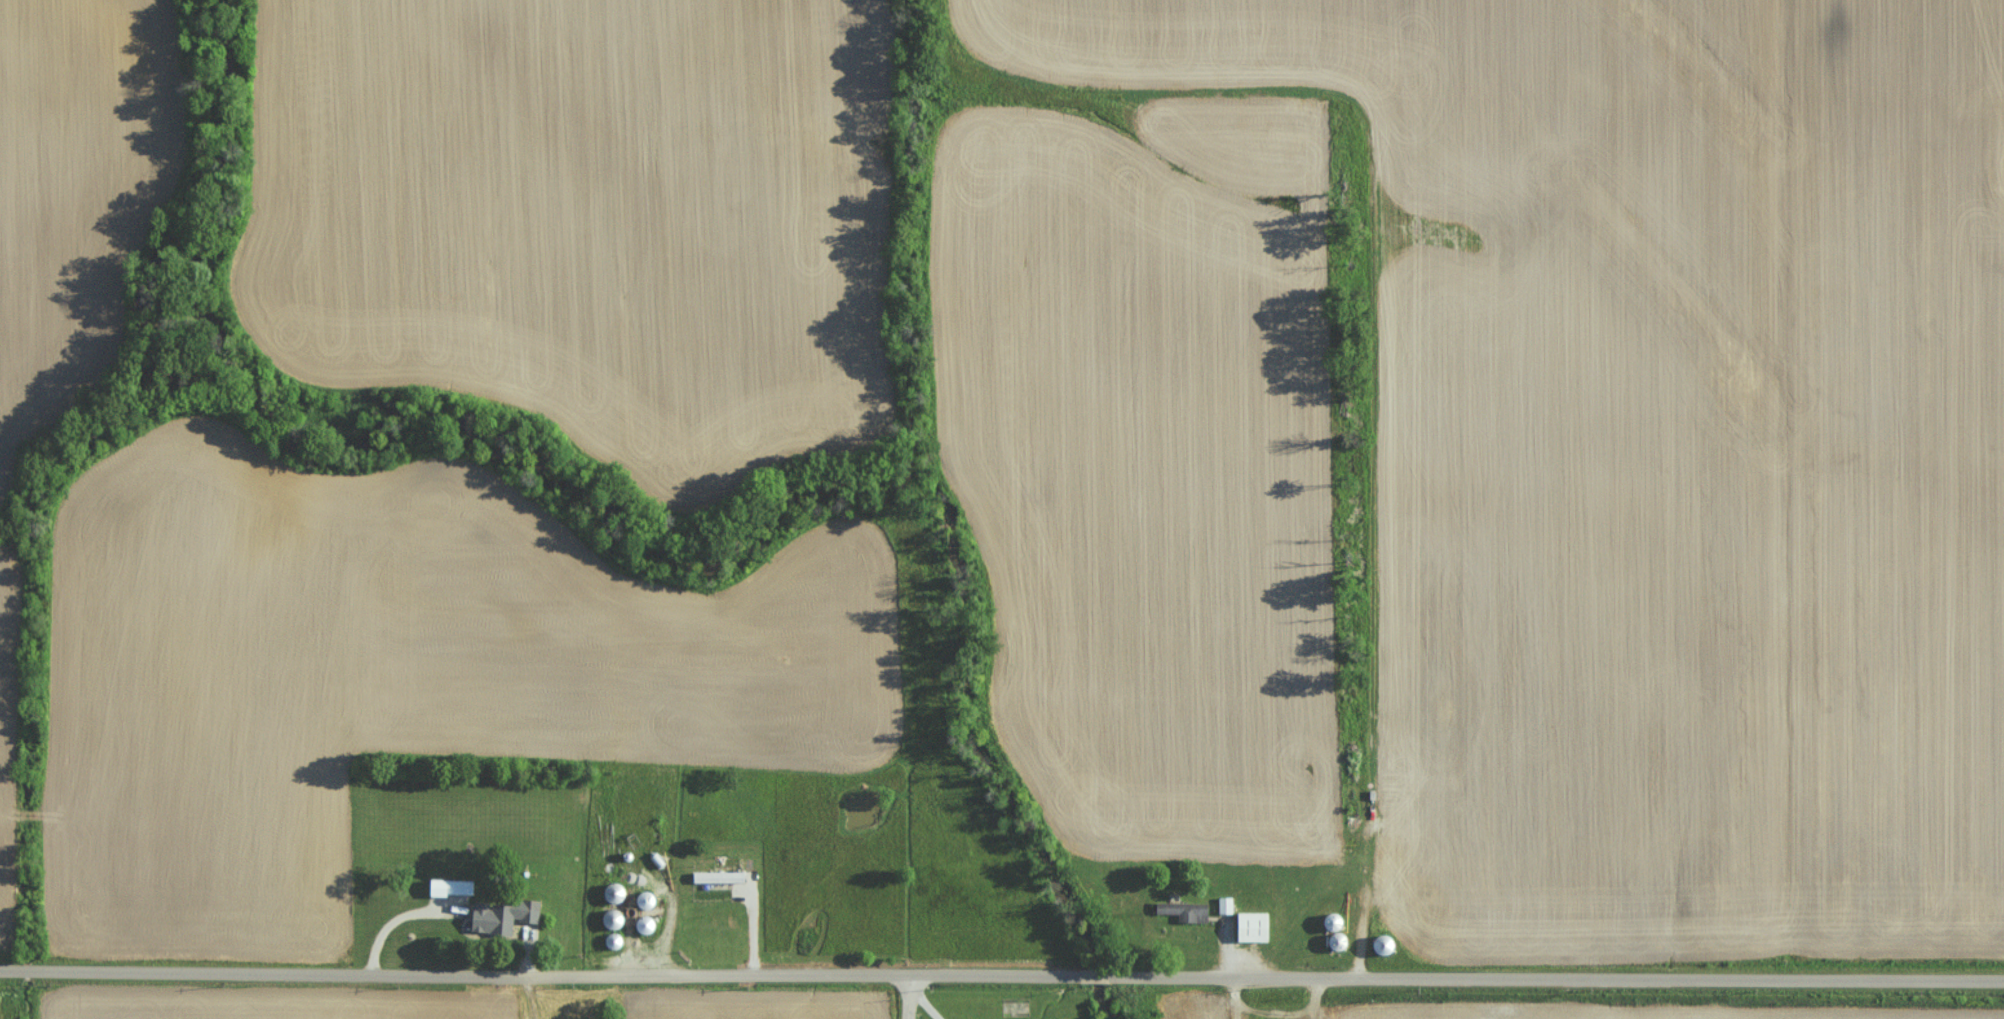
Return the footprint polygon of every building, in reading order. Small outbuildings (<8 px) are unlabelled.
[(742,873),(690,872),(690,882),(742,882),(742,873)] [(472,881),(426,880),(426,894),(471,896),(472,881)] [(1217,913),(1232,913),(1232,897),(1217,897),(1217,913)] [(537,900),(506,899),(506,905),(487,904),(487,903),(470,902),(468,931),(508,934),(509,921),(535,922),(537,900)] [(1177,921),(1205,922),(1205,903),(1154,902),(1154,912),(1177,913),(1177,921)] [(1267,941),(1267,913),(1234,913),(1234,941),(1267,941)]
